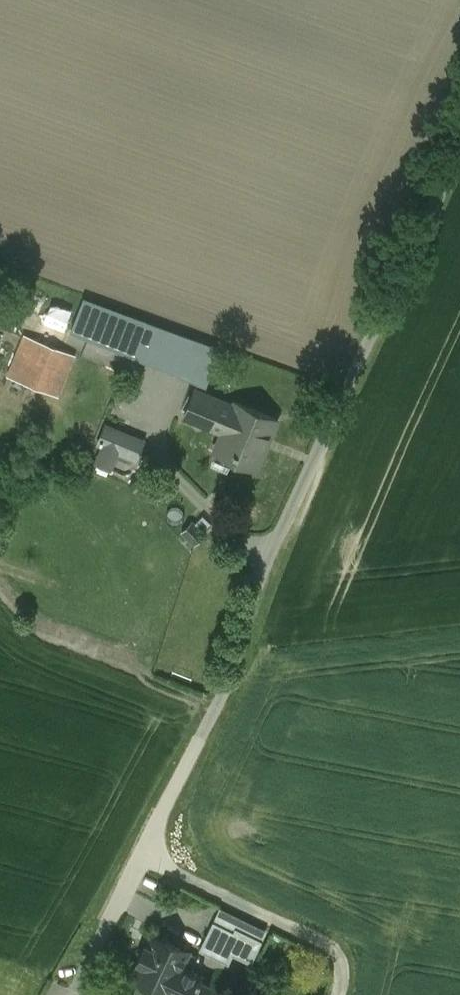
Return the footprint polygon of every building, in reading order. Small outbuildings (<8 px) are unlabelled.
[(147,322),(84,299),(72,329),(134,355),(147,322)] [(221,349),(147,322),(134,355),(183,374),(183,373),(183,372),(194,347),(218,357),(221,349)] [(75,355),(25,335),(9,374),(58,393),(75,355)] [(218,357),(194,347),(183,372),(183,373),(207,382),(218,357)] [(234,404),(195,388),(184,414),(223,430),(215,450),(256,467),(276,418),(235,401),(234,404)] [(144,441),(106,425),(99,442),(104,444),(97,462),(110,467),(117,449),(137,457),(144,441)] [(193,520),(182,531),(195,544),(205,533),(193,520)] [(234,930),(213,920),(206,934),(235,948),(233,953),(251,962),(262,939),(235,926),(234,930)] [(172,942),(172,941),(155,933),(149,946),(145,944),(138,959),(141,961),(134,976),(167,991),(168,990),(177,994),(192,994),(201,975),(180,964),(187,949),(172,942)] [(235,948),(206,934),(200,948),(228,962),(233,953),(235,948)]
